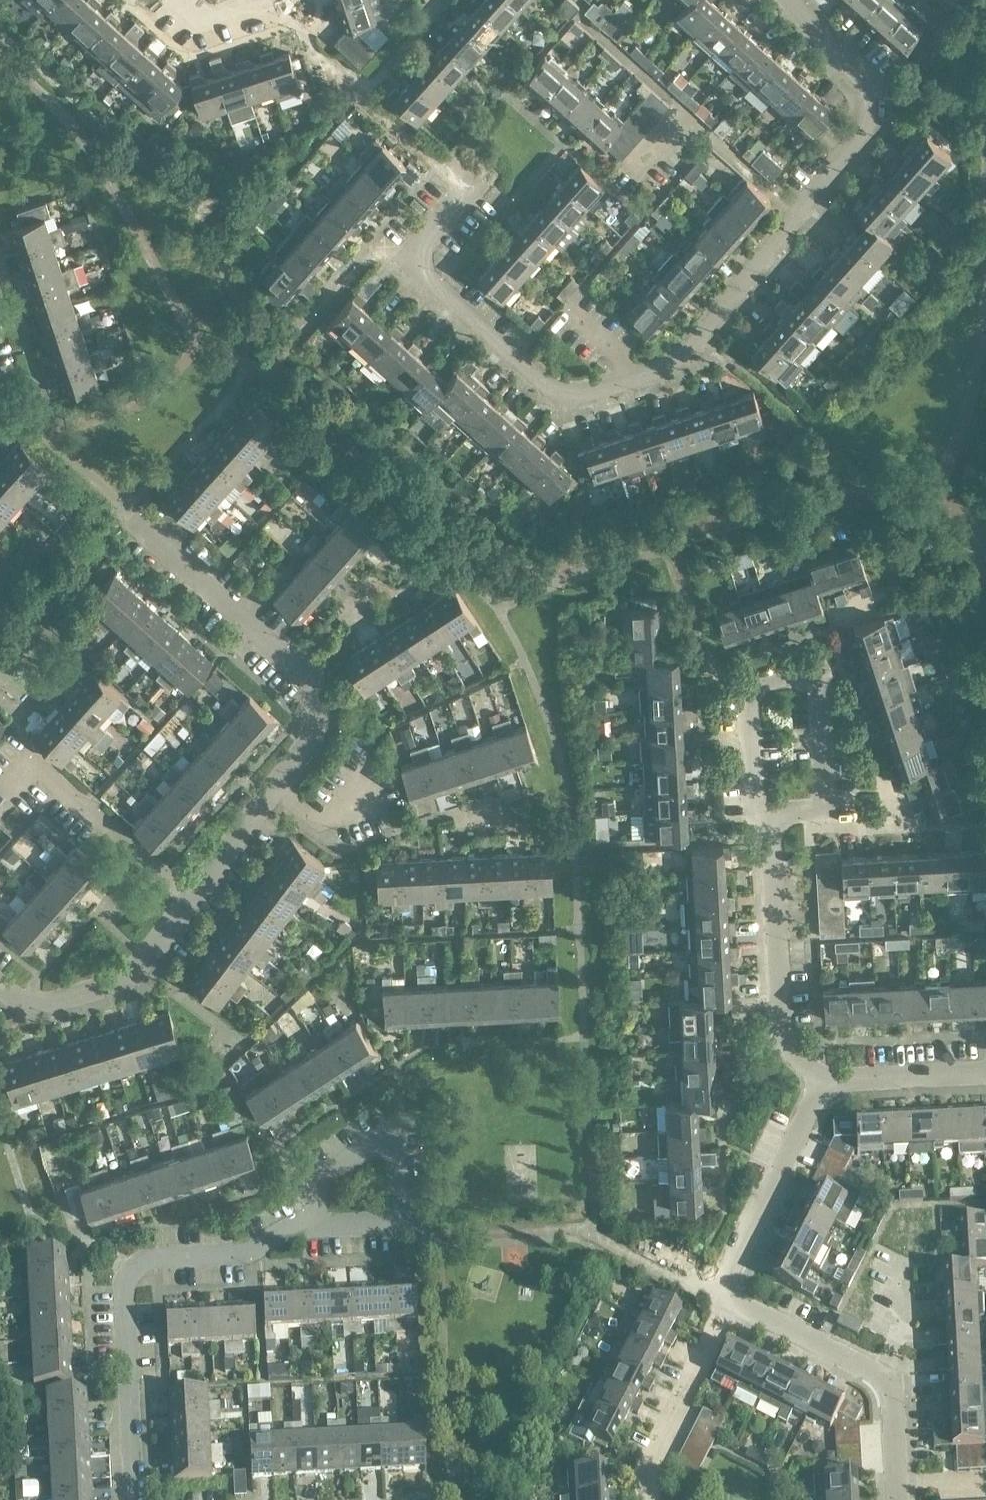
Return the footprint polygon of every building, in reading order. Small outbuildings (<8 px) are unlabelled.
[(38,16),(46,7),(53,0),(20,0),(38,16)] [(46,7),(65,24),(87,0),(53,0),(46,7)] [(65,24),(84,41),(110,11),(109,10),(103,16),(94,8),(99,1),(98,0),(87,0),(65,24)] [(336,2),(344,27),(375,17),(369,0),(344,0),(336,2)] [(461,11),(454,19),(484,46),(501,27),(471,0),(470,1),(477,7),(468,17),(461,11)] [(471,0),(501,27),(518,8),(509,0),(471,0)] [(518,8),(518,7),(520,9),(527,1),(533,7),(540,0),(509,0),(518,8)] [(571,0),(561,0),(555,7),(568,18),(578,6),(571,0)] [(688,3),(678,14),(697,32),(718,8),(710,0),(691,0),(688,3)] [(863,16),(876,0),(845,0),(863,16)] [(863,16),(881,32),(902,8),(893,0),(876,0),(863,16)] [(599,9),(592,3),(584,12),(600,26),(613,11),(604,3),(599,9)] [(737,25),(718,8),(697,32),(715,48),(714,49),(714,50),(737,25)] [(902,8),(881,32),(901,50),(922,26),(902,8)] [(110,11),(84,41),(103,58),(129,28),(128,27),(123,34),(112,24),(118,18),(110,11)] [(613,11),(600,26),(608,34),(622,19),(613,11)] [(484,46),(454,19),(445,29),(439,23),(431,32),(467,64),(484,46)] [(574,20),(568,26),(577,35),(583,28),(574,20)] [(756,42),(737,25),(714,50),(709,56),(727,71),(732,66),(733,67),(756,42)] [(129,28),(103,58),(122,75),(148,45),(148,44),(142,51),(131,41),(137,35),(129,28)] [(428,49),(421,57),(450,83),(467,64),(431,32),(430,33),(443,45),(434,54),(428,49)] [(775,59),(756,42),(733,67),(740,73),(741,71),(754,82),(775,59)] [(148,45),(122,75),(140,92),(167,62),(165,61),(160,67),(150,58),(156,52),(148,45)] [(607,61),(613,55),(604,46),(598,53),(607,61)] [(635,46),(630,52),(629,53),(638,60),(644,54),(635,46)] [(261,54),(273,91),(276,99),(300,90),(288,53),(274,58),(272,50),(261,54)] [(273,91),(261,54),(260,54),(262,62),(251,66),(248,58),(237,62),(249,98),(273,91)] [(653,62),(644,54),(638,60),(647,68),(648,68),(657,76),(663,70),(653,61),(653,62)] [(544,55),(523,78),(542,96),(563,72),(544,55)] [(615,69),(621,62),(613,55),(607,61),(615,69)] [(411,67),(404,76),(433,102),(450,83),(421,57),(420,58),(426,63),(417,73),(411,67)] [(794,76),(775,59),(754,82),(773,99),(794,76)] [(167,62),(140,92),(160,109),(181,86),(169,75),(175,69),(167,62)] [(249,98),(237,62),(236,62),(239,70),(227,73),(224,66),(213,70),(225,106),(249,98)] [(201,114),(225,106),(213,70),(215,78),(203,82),(200,74),(189,78),(201,114)] [(672,79),(673,80),(667,86),(676,94),(682,88),(681,87),(687,79),(679,71),(672,79)] [(563,72),(542,96),(561,113),(582,89),(563,72)] [(416,122),(417,121),(433,102),(404,76),(403,77),(409,82),(392,100),(416,122)] [(813,92),(794,76),(773,99),(792,116),(813,92)] [(651,89),(642,80),(636,87),(645,96),(651,89)] [(395,85),(387,93),(392,98),(399,90),(395,85)] [(582,89),(561,113),(580,129),(601,106),(582,89)] [(651,89),(645,96),(643,99),(660,114),(669,104),(651,89)] [(832,110),(813,92),(792,116),(811,134),(832,110)] [(660,114),(643,99),(635,108),(652,123),(660,114)] [(601,106),(580,129),(599,147),(603,143),(611,134),(619,125),(620,123),(601,106)] [(652,123),(635,108),(627,116),(644,132),(652,123)] [(128,124),(135,131),(142,123),(134,116),(128,124)] [(644,132),(627,116),(620,123),(619,125),(636,141),(644,132)] [(288,133),(296,130),(294,123),(285,126),(288,133)] [(636,141),(619,125),(611,134),(628,150),(636,141)] [(628,150),(611,134),(603,143),(620,159),(628,150)] [(910,142),(903,150),(935,178),(941,170),(939,168),(950,156),(927,136),(916,147),(910,142)] [(244,137),(236,140),(239,148),(247,146),(244,137)] [(358,158),(363,163),(394,191),(395,189),(388,184),(397,174),(404,179),(411,171),(375,139),(358,158)] [(229,142),(232,151),(239,148),(236,140),(229,142)] [(751,162),(757,155),(748,147),(742,153),(751,162)] [(763,148),(757,155),(751,162),(770,179),(782,165),(763,148)] [(935,178),(903,150),(902,151),(908,156),(899,166),(893,161),(886,168),(915,195),(918,197),(924,189),(928,192),(938,181),(935,178)] [(701,157),(693,166),(700,172),(707,163),(701,157)] [(363,163),(347,182),(377,209),(378,208),(372,202),(380,193),(387,198),(394,191),(363,163)] [(609,190),(580,164),(563,183),(587,205),(592,209),(609,190)] [(700,172),(693,166),(685,175),(692,181),(693,179),(708,192),(715,184),(700,172)] [(915,195),(886,168),(885,170),(891,175),(882,185),(876,179),(869,187),(898,214),(915,195)] [(324,196),(327,199),(360,228),(361,227),(355,221),(364,211),(370,217),(377,209),(347,182),(341,177),(324,196)] [(770,200),(746,179),(729,198),(753,220),(770,200)] [(587,205),(563,183),(546,202),(570,223),(587,205)] [(898,214),(869,187),(868,188),(874,194),(866,203),(860,198),(852,206),(893,243),(894,242),(882,232),(898,214)] [(753,220),(729,198),(722,192),(706,211),(712,217),(736,238),(753,220)] [(666,209),(674,201),(667,195),(659,204),(666,209)] [(360,228),(327,199),(312,216),(306,211),(305,212),(343,247),(345,245),(339,239),(347,230),(353,236),(360,228)] [(9,228),(16,249),(63,234),(60,226),(49,230),(45,217),(50,216),(45,202),(16,211),(21,224),(9,228)] [(570,223),(546,202),(529,221),(553,242),(570,223)] [(666,209),(659,204),(651,212),(658,218),(666,209)] [(893,243),(852,206),(852,207),(869,222),(859,233),(853,228),(846,235),(876,262),(893,243)] [(624,218),(630,224),(631,224),(639,215),(632,209),(624,218)] [(343,247),(305,212),(289,230),(294,235),(293,236),(327,266),(328,264),(321,259),(330,249),(336,255),(343,247)] [(736,238),(712,217),(696,236),(720,257),(736,238)] [(553,242),(529,221),(512,240),(536,261),(553,242)] [(632,247),(640,238),(633,232),(626,241),(632,247)] [(63,234),(16,249),(23,270),(58,258),(54,247),(66,243),(63,234)] [(876,262),(846,235),(845,237),(851,242),(842,252),(836,246),(830,254),(859,280),(876,262)] [(327,266),(293,236),(288,242),(291,245),(280,256),(276,252),(275,253),(310,284),(311,283),(304,277),(313,267),(320,274),(327,266)] [(720,257),(696,236),(679,254),(703,276),(720,257)] [(604,254),(612,244),(605,238),(597,248),(604,254)] [(536,261),(512,240),(496,258),(519,280),(536,261)] [(632,247),(626,241),(618,250),(624,256),(632,247)] [(604,254),(597,248),(590,256),(597,262),(604,254)] [(703,276),(679,254),(673,249),(656,268),(662,273),(686,295),(703,276)] [(310,284),(275,253),(259,271),(263,275),(262,277),(286,298),(296,287),(302,293),(310,284)] [(859,280),(830,254),(828,256),(834,261),(826,271),(819,265),(812,273),(842,299),(859,280)] [(58,258),(23,270),(30,290),(83,273),(80,265),(74,267),(73,267),(62,270),(58,258)] [(519,280),(496,258),(478,278),(502,299),(519,280)] [(598,285),(606,276),(599,271),(591,279),(598,285)] [(83,273),(30,290),(36,310),(71,299),(67,288),(79,284),(78,281),(85,279),(83,273)] [(686,295),(662,273),(645,292),(669,314),(686,295)] [(842,299),(812,273),(811,274),(817,280),(809,289),(803,283),(796,292),(825,318),(842,299)] [(570,291),(579,281),(572,276),(563,285),(570,291)] [(266,295),(272,289),(260,278),(254,284),(266,295)] [(570,291),(563,285),(556,294),(563,300),(570,291)] [(357,292),(330,322),(326,327),(345,344),(350,339),(376,309),(374,308),(369,314),(359,306),(365,299),(357,292)] [(669,314),(645,292),(627,312),(651,334),(669,314)] [(832,324),(825,318),(796,292),(795,293),(801,298),(792,308),(786,302),(778,310),(815,343),(832,324)] [(71,299),(36,310),(43,331),(96,314),(96,313),(89,315),(87,307),(75,311),(71,299)] [(384,316),(376,309),(350,339),(369,356),(395,326),(393,325),(388,331),(378,323),(384,316)] [(815,343),(778,310),(778,311),(784,317),(776,326),(769,321),(762,329),(791,356),(798,362),(815,343)] [(96,314),(43,331),(49,351),(84,340),(81,329),(92,325),(92,324),(99,322),(96,314)] [(536,329),(544,320),(538,314),(530,323),(536,329)] [(403,333),(395,326),(369,356),(367,358),(386,374),(388,373),(414,343),(412,342),(407,348),(397,339),(403,333)] [(791,356),(762,329),(761,330),(767,336),(759,345),(752,339),(744,349),(774,375),(791,356)] [(84,340),(49,351),(56,372),(110,354),(102,356),(100,349),(88,353),(84,340)] [(422,350),(414,343),(388,373),(407,390),(433,360),(432,359),(426,365),(416,356),(422,350)] [(846,360),(855,368),(861,360),(853,352),(846,360)] [(110,354),(56,372),(63,393),(98,382),(94,369),(106,365),(105,365),(113,363),(110,354)] [(433,360),(407,390),(403,394),(422,411),(446,383),(435,373),(441,366),(433,360)] [(470,373),(461,366),(446,383),(422,411),(422,412),(427,406),(438,416),(439,414),(447,421),(448,420),(481,383),(480,382),(474,389),(464,380),(470,373)] [(836,374),(843,380),(848,375),(840,369),(836,374)] [(489,390),(481,383),(448,420),(467,436),(468,435),(500,400),(499,399),(493,406),(483,397),(489,390)] [(724,393),(727,401),(728,400),(738,431),(764,422),(754,392),(739,397),(736,389),(724,393)] [(728,400),(727,401),(715,405),(712,397),(701,401),(703,409),(705,408),(715,438),(738,431),(728,400)] [(508,407),(500,400),(468,435),(487,452),(491,447),(518,416),(517,416),(511,422),(502,414),(508,407)] [(253,403),(238,419),(280,456),(285,450),(271,437),(280,427),(253,403)] [(677,409),(680,417),(681,416),(691,446),(715,438),(705,408),(703,409),(691,413),(688,405),(677,409)] [(681,416),(680,417),(667,421),(664,413),(653,417),(655,425),(657,424),(667,454),(691,446),(681,416)] [(526,423),(518,416),(491,447),(510,464),(537,433),(536,432),(530,439),(520,430),(526,423)] [(280,456),(238,419),(224,436),(251,460),(260,450),(269,459),(273,463),(280,456)] [(657,424),(655,425),(643,429),(640,420),(628,424),(631,433),(633,432),(642,462),(667,454),(657,424)] [(633,432),(631,433),(619,437),(616,428),(605,432),(608,440),(609,440),(622,480),(646,472),(642,462),(633,432)] [(545,440),(537,433),(510,464),(529,481),(556,450),(555,449),(549,455),(540,447),(545,440)] [(251,460),(224,436),(209,452),(246,484),(252,478),(242,470),(251,460)] [(597,488),(622,480),(609,440),(608,440),(595,444),(593,437),(582,440),(597,488)] [(50,468),(20,441),(5,458),(35,484),(50,468)] [(564,457),(556,450),(529,481),(527,483),(547,500),(559,486),(566,493),(578,480),(571,473),(570,474),(558,463),(564,457)] [(246,484),(209,452),(195,468),(222,492),(230,483),(240,491),(241,490),(250,499),(255,493),(246,484)] [(5,458),(0,464),(0,482),(20,501),(35,484),(5,458)] [(585,482),(590,481),(586,467),(580,469),(585,482)] [(222,492),(195,468),(181,484),(217,516),(223,522),(229,515),(214,501),(222,492)] [(705,483),(716,480),(713,472),(703,475),(705,483)] [(697,476),(682,480),(685,489),(700,485),(697,476)] [(501,499),(508,492),(503,487),(503,486),(497,480),(490,487),(496,493),(501,499)] [(0,482),(0,512),(6,517),(20,501),(0,482)] [(217,516),(181,484),(166,501),(193,525),(202,515),(211,523),(217,516)] [(342,500),(336,507),(372,540),(387,523),(360,498),(351,508),(342,500)] [(372,540),(336,507),(330,513),(339,522),(330,531),(358,556),(372,540)] [(313,532),(307,539),(343,572),(358,556),(330,531),(322,541),(313,532)] [(343,572),(307,539),(301,546),(310,554),(302,563),(329,588),(343,572)] [(855,543),(830,551),(841,584),(866,576),(855,543)] [(830,551),(806,559),(817,592),(841,584),(830,551)] [(293,573),(284,564),(284,563),(279,559),(274,566),(279,570),(278,571),(314,604),(329,588),(302,563),(293,573)] [(719,559),(708,562),(710,570),(722,566),(719,559)] [(808,569),(785,577),(800,623),(801,623),(798,615),(811,611),(814,619),(824,615),(817,592),(806,559),(805,559),(808,569)] [(314,604),(278,571),(272,577),(281,586),(272,596),(299,620),(314,604)] [(92,618),(98,624),(131,588),(114,573),(90,600),(100,609),(92,618)] [(785,577),(761,584),(776,631),(777,631),(775,622),(787,618),(790,627),(800,623),(785,577)] [(870,591),(867,583),(858,586),(860,594),(870,591)] [(737,592),(740,602),(752,639),(753,638),(751,630),(763,626),(766,634),(776,631),(761,584),(737,592)] [(131,588),(98,624),(105,630),(113,621),(123,629),(147,602),(131,588)] [(454,589),(435,601),(455,632),(466,625),(472,635),(476,642),(485,637),(481,630),(454,589)] [(836,602),(846,599),(843,591),(833,594),(836,602)] [(455,632),(435,601),(417,613),(444,654),(451,649),(445,639),(455,632)] [(147,602),(123,629),(132,637),(123,647),(130,653),(163,617),(147,602)] [(742,642),(752,639),(740,602),(715,610),(724,639),(739,634),(742,642)] [(666,617),(675,616),(674,606),(666,606),(666,617)] [(622,609),(623,635),(657,633),(656,607),(622,609)] [(61,634),(62,632),(71,623),(58,611),(48,623),(61,634)] [(444,654),(417,613),(399,625),(419,655),(429,648),(436,659),(444,654)] [(163,617),(130,653),(131,654),(127,659),(132,664),(145,649),(155,658),(179,631),(163,617)] [(882,617),(853,627),(858,642),(850,644),(854,654),(890,642),(882,617)] [(419,655),(399,625),(381,636),(411,683),(412,683),(408,677),(415,673),(408,662),(419,655)] [(64,635),(78,648),(84,641),(71,628),(64,635)] [(179,631),(155,658),(164,667),(151,681),(158,687),(163,682),(195,645),(179,631)] [(668,642),(676,641),(676,631),(667,632),(668,642)] [(657,633),(623,635),(624,660),(685,657),(659,658),(657,633)] [(411,683),(381,636),(363,648),(383,679),(394,672),(400,682),(401,682),(405,687),(411,683)] [(890,642),(854,654),(854,656),(862,654),(866,666),(858,668),(861,678),(904,665),(896,640),(890,642)] [(195,645),(163,682),(169,688),(177,678),(187,688),(212,661),(195,645)] [(383,679),(363,648),(344,660),(376,710),(385,704),(379,696),(372,686),(383,679)] [(685,657),(624,660),(624,661),(642,660),(642,669),(648,670),(648,684),(687,682),(687,681),(677,681),(677,668),(686,668),(685,657)] [(904,665),(861,678),(862,680),(870,677),(874,690),(866,692),(869,702),(906,691),(915,688),(908,663),(904,665)] [(129,704),(93,671),(78,688),(105,712),(113,703),(123,711),(129,704)] [(687,682),(648,684),(639,685),(640,710),(688,708),(688,706),(679,707),(678,693),(687,693),(687,682)] [(105,712),(78,688),(64,704),(108,743),(114,736),(106,730),(96,722),(105,712)] [(906,691),(869,702),(870,704),(877,701),(881,714),(874,716),(877,727),(913,715),(906,691)] [(276,720),(249,695),(240,706),(231,697),(225,703),(262,736),(276,720)] [(148,711),(157,719),(164,711),(155,703),(148,711)] [(262,736),(225,703),(219,711),(228,719),(220,728),(247,752),(262,736)] [(108,743),(64,704),(50,719),(77,744),(85,752),(93,743),(94,743),(102,750),(108,743)] [(688,708),(640,710),(640,711),(646,711),(646,720),(650,720),(651,734),(651,735),(689,733),(689,731),(680,732),(680,719),(688,718),(688,708)] [(154,725),(142,715),(136,722),(148,732),(154,725)] [(913,715),(877,727),(877,728),(885,725),(889,738),(882,740),(885,751),(921,739),(913,715)] [(509,717),(500,720),(515,767),(536,760),(525,725),(512,729),(509,717)] [(77,744),(50,719),(34,737),(70,769),(78,776),(85,768),(78,761),(77,762),(67,754),(77,744)] [(495,735),(483,739),(494,773),(515,767),(500,720),(491,723),(495,735)] [(454,748),(442,752),(453,787),(474,780),(459,733),(456,726),(448,729),(454,748)] [(247,752),(220,728),(211,738),(202,729),(196,736),(233,769),(247,752)] [(467,731),(459,733),(474,780),(494,773),(483,739),(471,742),(467,731)] [(689,733),(651,735),(651,734),(647,735),(648,745),(652,744),(652,760),(690,758),(690,757),(681,757),(681,744),(690,744),(689,733)] [(233,769),(196,736),(190,743),(199,751),(191,761),(218,785),(233,769)] [(921,739),(885,751),(885,752),(893,749),(897,762),(889,764),(893,775),(951,756),(950,755),(929,762),(921,739)] [(426,744),(419,746),(416,741),(416,742),(432,793),(453,787),(442,752),(430,756),(426,744)] [(413,761),(400,765),(411,800),(432,793),(416,742),(408,745),(410,749),(409,750),(413,761)] [(951,756),(893,775),(918,767),(925,791),(959,780),(951,756)] [(690,758),(652,760),(643,760),(644,786),(692,783),(692,782),(683,782),(682,769),(691,768),(690,758)] [(218,785),(191,761),(182,770),(173,762),(167,769),(204,801),(218,785)] [(204,801),(167,769),(161,775),(170,783),(162,793),(189,817),(204,801)] [(959,780),(925,791),(926,792),(934,816),(967,805),(959,780)] [(692,783),(644,786),(645,811),(693,809),(693,807),(684,807),(684,794),(692,794),(692,783)] [(914,784),(906,787),(909,797),(917,794),(914,784)] [(189,817),(162,793),(154,802),(144,794),(145,793),(139,788),(134,794),(131,792),(130,794),(174,834),(189,817)] [(174,834),(130,794),(124,800),(142,815),(133,826),(160,850),(174,834)] [(645,811),(643,811),(644,838),(685,835),(685,819),(693,819),(693,809),(645,811)] [(913,812),(917,821),(925,819),(922,809),(913,812)] [(324,865),(295,842),(281,860),(328,896),(330,897),(335,890),(316,875),(324,865)] [(103,870),(75,845),(67,855),(57,846),(51,853),(88,886),(103,870)] [(730,845),(692,847),(693,873),(731,871),(731,869),(723,869),(723,856),(731,856),(730,845)] [(967,851),(969,882),(969,884),(979,884),(979,882),(985,881),(985,849),(967,851)] [(550,851),(527,853),(530,902),(531,914),(539,913),(538,889),(552,888),(550,851)] [(839,851),(814,852),(815,864),(840,863),(840,858),(839,851)] [(967,851),(942,852),(943,883),(944,883),(944,885),(954,885),(954,883),(969,882),(967,851)] [(942,852),(916,854),(918,887),(929,886),(929,884),(943,883),(942,852)] [(88,886),(51,853),(45,859),(55,868),(46,877),(73,902),(88,886)] [(527,853),(506,854),(508,890),(520,890),(521,902),(530,902),(527,853)] [(506,854),(484,855),(487,904),(496,904),(495,891),(508,890),(506,854)] [(916,854),(891,855),(892,893),(894,893),(894,889),(918,887),(916,854)] [(484,855),(462,856),(464,893),(477,892),(478,905),(487,904),(484,855)] [(891,855),(865,857),(867,887),(869,887),(869,890),(878,889),(878,894),(892,893),(891,855)] [(462,856),(441,857),(443,906),(453,906),(452,893),(464,893),(462,856)] [(441,857),(419,858),(421,895),(434,894),(435,907),(443,906),(441,857)] [(865,857),(840,858),(840,863),(841,875),(842,887),(842,895),(869,894),(869,890),(869,887),(867,887),(865,857)] [(419,858),(398,860),(400,909),(410,908),(409,896),(421,895),(419,858)] [(328,896),(281,860),(268,878),(297,900),(305,890),(323,903),(328,896)] [(375,861),(376,876),(377,898),(391,897),(392,909),(392,918),(399,917),(399,909),(400,909),(398,860),(375,861)] [(841,875),(840,863),(815,864),(816,876),(841,875)] [(73,902),(46,877),(38,887),(20,871),(15,878),(17,879),(16,880),(59,918),(73,902)] [(731,871),(693,873),(687,873),(688,898),(733,896),(733,894),(724,895),(724,882),(732,881),(731,871)] [(842,887),(841,875),(816,876),(816,883),(816,888),(842,887)] [(297,900),(268,878),(255,895),(294,925),(300,917),(290,910),(297,900)] [(59,918),(16,880),(12,885),(18,890),(16,892),(26,900),(17,910),(44,934),(59,918)] [(842,895),(842,887),(816,888),(817,895),(817,900),(843,899),(842,895)] [(294,925),(255,895),(242,912),(271,934),(279,924),(289,932),(294,925)] [(733,896),(688,898),(683,899),(684,924),(689,924),(734,921),(734,919),(726,920),(725,907),(733,906),(733,896)] [(843,907),(843,899),(817,900),(818,907),(818,912),(843,910),(843,907)] [(17,910),(9,919),(0,911),(0,924),(29,951),(44,934),(17,910)] [(844,919),(843,910),(818,912),(818,919),(819,924),(844,922),(844,919)] [(271,934),(242,912),(229,929),(273,963),(274,962),(279,967),(284,960),(273,952),(264,944),(271,934)] [(959,918),(959,927),(969,927),(969,918),(959,918)] [(969,918),(969,927),(983,927),(983,918),(969,918)] [(919,930),(925,929),(933,929),(933,920),(919,921),(919,930)] [(734,921),(689,924),(691,948),(684,948),(685,949),(736,946),(736,945),(727,945),(726,932),(735,932),(734,921)] [(919,930),(919,921),(909,921),(909,930),(919,930)] [(844,923),(844,922),(819,924),(819,936),(845,934),(844,923)] [(869,932),(883,932),(883,923),(868,924),(869,932)] [(869,932),(868,924),(859,924),(860,933),(869,932)] [(627,925),(628,948),(643,947),(643,925),(627,925)] [(273,963),(229,929),(216,947),(245,969),(253,959),(263,966),(268,970),(273,963)] [(539,941),(555,940),(554,932),(538,933),(539,941)] [(947,943),(947,934),(935,935),(935,944),(947,943)] [(959,943),(959,934),(947,934),(947,943),(959,943)] [(897,946),(896,937),(885,937),(885,946),(897,946)] [(908,937),(901,937),(896,937),(897,946),(908,945),(908,937)] [(846,940),(846,949),(858,948),(858,939),(846,940)] [(846,940),(835,940),(835,949),(846,949),(846,940)] [(736,946),(685,949),(685,959),(689,959),(690,973),(687,973),(687,975),(737,972),(737,970),(728,970),(728,957),(736,957),(736,946)] [(245,969),(216,947),(203,964),(242,993),(251,1000),(256,993),(247,986),(237,979),(245,969)] [(547,979),(534,980),(536,1016),(559,1015),(556,966),(556,958),(545,959),(547,979)] [(417,986),(405,987),(407,1023),(428,1022),(426,966),(425,962),(416,963),(417,986)] [(242,993),(203,964),(189,982),(218,1004),(227,993),(236,1000),(242,993)] [(434,966),(426,966),(428,1022),(450,1021),(448,984),(435,985),(434,966)] [(381,968),(382,976),(383,1006),(367,1007),(367,1021),(384,1020),(384,1025),(407,1023),(405,987),(392,988),(391,975),(391,967),(381,968)] [(521,968),(512,969),(515,1017),(536,1016),(534,980),(521,980),(521,968)] [(503,982),(491,982),(493,1019),(515,1017),(512,969),(503,969),(503,982)] [(460,984),(448,984),(450,1021),(472,1020),(469,971),(460,972),(460,984)] [(478,971),(469,971),(472,1020),(493,1019),(491,982),(478,983),(478,971)] [(737,972),(687,975),(688,999),(670,1000),(670,1001),(730,998),(729,982),(737,982),(737,972)] [(974,975),(949,977),(951,1013),(976,1011),(975,981),(974,975)] [(939,983),(924,984),(926,1014),(951,1013),(949,977),(939,978),(939,983)] [(914,985),(899,985),(901,1015),(926,1014),(924,984),(924,978),(914,979),(914,985)] [(890,986),(874,987),(875,1017),(901,1015),(899,985),(898,985),(898,980),(889,980),(890,986)] [(864,987),(849,988),(848,988),(850,1018),(875,1017),(874,987),(874,981),(864,981),(864,987)] [(975,981),(976,1011),(985,1011),(985,981),(975,981)] [(839,989),(822,989),(824,1019),(850,1018),(848,988),(849,988),(848,982),(839,983),(839,989)] [(311,994),(307,988),(301,993),(305,998),(311,994)] [(730,998),(670,1001),(671,1026),(681,1026),(719,1023),(719,1022),(711,1022),(710,1010),(718,1009),(718,999),(730,998)] [(344,1029),(337,1018),(338,1017),(333,1009),(325,1015),(330,1023),(356,1064),(375,1051),(356,1021),(344,1029)] [(181,1050),(169,1012),(148,1018),(159,1057),(181,1050)] [(159,1057),(148,1018),(127,1025),(139,1063),(159,1057)] [(356,1064),(330,1023),(322,1028),(329,1038),(318,1045),(338,1076),(356,1064)] [(719,1023),(681,1026),(683,1050),(670,1051),(670,1052),(721,1049),(721,1047),(712,1048),(712,1035),(720,1034),(719,1023)] [(139,1063),(127,1025),(106,1031),(118,1069),(139,1063)] [(118,1069),(106,1031),(85,1037),(97,1076),(118,1069)] [(308,1052),(301,1042),(297,1035),(289,1040),(293,1047),(320,1087),(338,1076),(318,1045),(308,1052)] [(97,1076),(85,1037),(65,1044),(77,1082),(97,1076)] [(77,1082),(65,1044),(44,1050),(56,1088),(77,1082)] [(320,1087),(293,1047),(286,1052),(292,1062),(282,1069),(302,1099),(320,1087)] [(721,1049),(670,1052),(671,1062),(674,1062),(675,1076),(676,1076),(684,1076),(722,1074),(722,1072),(714,1073),(713,1060),(721,1060),(721,1049)] [(56,1088),(44,1050),(23,1056),(35,1095),(56,1088)] [(35,1095),(23,1056),(2,1063),(14,1101),(35,1095)] [(272,1076),(265,1065),(262,1062),(255,1066),(284,1111),(302,1099),(282,1069),(272,1076)] [(284,1111),(255,1066),(247,1071),(250,1075),(256,1086),(245,1093),(265,1123),(284,1111)] [(722,1074),(684,1076),(676,1076),(678,1101),(666,1102),(715,1100),(714,1085),(723,1085),(722,1074)] [(715,1100),(666,1102),(667,1128),(706,1126),(705,1124),(697,1125),(696,1112),(705,1112),(704,1102),(715,1101),(715,1100)] [(233,1136),(229,1125),(226,1114),(217,1117),(236,1174),(257,1167),(246,1132),(233,1136)] [(981,1115),(956,1116),(958,1146),(958,1157),(983,1156),(981,1115)] [(956,1116),(931,1117),(932,1147),(958,1146),(956,1116)] [(215,1142),(204,1146),(215,1180),(236,1174),(217,1117),(208,1120),(215,1142)] [(931,1117),(906,1118),(907,1148),(908,1148),(908,1157),(933,1156),(932,1147),(931,1117)] [(906,1118),(881,1120),(882,1149),(882,1154),(893,1153),(892,1149),(907,1148),(906,1118)] [(855,1139),(834,1140),(828,1151),(849,1162),(855,1151),(857,1151),(857,1155),(868,1155),(868,1150),(882,1149),(881,1120),(854,1121),(855,1139)] [(29,1138),(48,1133),(45,1122),(26,1128),(29,1138)] [(706,1126),(667,1128),(658,1129),(659,1153),(716,1150),(716,1149),(698,1150),(698,1137),(706,1137),(706,1126)] [(175,1155),(163,1159),(174,1194),(195,1187),(179,1141),(177,1133),(168,1136),(175,1155)] [(188,1138),(179,1141),(195,1187),(215,1180),(204,1146),(192,1150),(188,1138)] [(134,1169),(122,1173),(133,1207),(154,1201),(138,1154),(136,1147),(127,1149),(134,1169)] [(716,1150),(659,1153),(657,1154),(658,1179),(670,1178),(709,1176),(708,1174),(700,1175),(699,1162),(716,1161),(716,1150)] [(147,1151),(138,1154),(154,1201),(174,1194),(163,1159),(151,1163),(147,1151)] [(849,1162),(828,1151),(823,1161),(844,1172),(849,1162)] [(87,1210),(91,1221),(112,1214),(97,1168),(95,1160),(86,1163),(93,1182),(81,1186),(79,1180),(65,1185),(74,1214),(87,1210)] [(844,1172),(823,1161),(812,1183),(819,1186),(833,1193),(844,1172)] [(106,1165),(97,1168),(112,1214),(133,1207),(122,1173),(110,1177),(106,1165)] [(709,1176),(670,1178),(671,1204),(701,1203),(701,1187),(709,1186),(709,1176)] [(833,1193),(819,1186),(807,1210),(834,1223),(838,1225),(843,1217),(838,1214),(845,1200),(833,1193)] [(960,1200),(972,1199),(972,1190),(960,1191),(960,1200)] [(960,1200),(960,1191),(948,1192),(949,1200),(960,1200)] [(910,1202),(910,1193),(898,1194),(899,1203),(910,1202)] [(910,1202),(922,1201),(922,1193),(910,1193),(910,1202)] [(834,1223),(807,1210),(796,1232),(826,1247),(830,1239),(827,1237),(834,1223)] [(959,1243),(985,1242),(985,1216),(957,1217),(959,1243)] [(826,1247),(796,1232),(784,1255),(813,1270),(814,1269),(819,1272),(830,1249),(826,1247)] [(948,1234),(940,1235),(941,1245),(949,1245),(948,1234)] [(959,1243),(960,1268),(960,1269),(985,1267),(985,1242),(959,1243)] [(860,1264),(865,1254),(857,1250),(852,1260),(860,1264)] [(26,1254),(28,1276),(67,1274),(66,1252),(26,1254)] [(813,1270),(784,1255),(773,1278),(812,1298),(817,1288),(807,1283),(813,1270)] [(860,1264),(852,1260),(847,1271),(854,1275),(860,1264)] [(942,1260),(943,1285),(935,1285),(935,1295),(974,1293),(972,1269),(985,1268),(985,1267),(960,1269),(960,1268),(950,1269),(950,1260),(942,1260)] [(67,1274),(28,1276),(29,1298),(68,1296),(67,1274)] [(416,1284),(393,1285),(396,1341),(397,1341),(397,1334),(405,1334),(404,1321),(418,1320),(416,1284)] [(393,1285),(371,1286),(373,1323),(386,1322),(387,1335),(387,1341),(396,1341),(393,1285)] [(371,1286),(350,1288),(354,1359),(354,1349),(362,1349),(362,1336),(361,1324),(373,1323),(371,1286)] [(350,1288),(328,1289),(330,1326),(343,1325),(344,1337),(337,1337),(338,1348),(343,1348),(343,1358),(354,1359),(350,1288)] [(328,1289),(306,1290),(309,1339),(309,1347),(318,1347),(318,1339),(318,1326),(330,1326),(328,1289)] [(306,1290),(285,1291),(287,1328),(300,1327),(300,1340),(309,1339),(306,1290)] [(285,1291),(262,1292),(266,1357),(276,1356),(274,1329),(287,1328),(285,1291)] [(688,1315),(654,1298),(644,1293),(632,1316),(637,1319),(676,1338),(677,1337),(669,1333),(675,1321),(683,1325),(688,1315)] [(974,1293),(935,1295),(935,1298),(944,1297),(944,1310),(936,1311),(937,1321),(975,1319),(985,1318),(985,1302),(985,1293),(974,1293)] [(68,1296),(29,1298),(30,1320),(70,1318),(68,1296)] [(829,1307),(837,1311),(842,1300),(834,1296),(829,1307)] [(253,1305),(231,1306),(234,1355),(242,1354),(242,1342),(255,1341),(253,1305)] [(231,1306),(209,1307),(211,1344),(224,1343),(225,1355),(234,1355),(231,1306)] [(211,1344),(209,1307),(188,1308),(191,1366),(191,1371),(200,1370),(199,1356),(212,1355),(211,1344)] [(188,1308),(165,1310),(167,1346),(181,1346),(182,1367),(191,1366),(188,1308)] [(599,1327),(603,1319),(593,1314),(589,1322),(599,1327)] [(842,1315),(836,1325),(857,1335),(862,1325),(842,1315)] [(70,1318),(30,1320),(31,1341),(71,1339),(70,1318)] [(676,1338),(637,1319),(626,1341),(665,1361),(665,1359),(658,1355),(664,1344),(672,1348),(676,1338)] [(975,1319),(937,1321),(937,1322),(945,1322),(946,1335),(937,1335),(938,1346),(976,1344),(975,1319)] [(9,1351),(8,1343),(7,1334),(0,1334),(0,1352),(9,1351)] [(71,1339),(31,1341),(32,1363),(72,1361),(71,1339)] [(665,1361),(626,1341),(615,1364),(653,1383),(654,1382),(647,1378),(653,1366),(660,1370),(665,1361)] [(753,1356),(730,1344),(710,1383),(720,1388),(726,1376),(739,1382),(753,1356)] [(976,1344),(938,1346),(938,1348),(946,1347),(947,1360),(939,1361),(939,1371),(978,1369),(982,1369),(981,1359),(977,1359),(976,1344)] [(776,1367),(753,1356),(739,1382),(762,1394),(776,1367)] [(72,1361),(32,1363),(33,1385),(45,1385),(73,1383),(72,1361)] [(653,1383),(615,1364),(610,1372),(615,1375),(608,1388),(642,1406),(643,1404),(635,1400),(641,1389),(649,1392),(653,1383)] [(798,1378),(776,1367),(762,1394),(758,1402),(780,1413),(777,1419),(778,1419),(798,1378)] [(978,1369),(939,1371),(939,1373),(948,1372),(948,1385),(940,1386),(941,1397),(984,1394),(983,1384),(978,1385),(978,1369)] [(821,1390),(798,1378),(778,1419),(786,1423),(793,1409),(807,1417),(821,1390)] [(45,1385),(46,1393),(73,1391),(73,1383),(45,1385)] [(642,1406),(608,1388),(604,1385),(599,1396),(603,1397),(596,1411),(630,1428),(631,1426),(624,1423),(630,1411),(637,1415),(642,1406)] [(261,1389),(249,1389),(249,1397),(261,1397),(261,1389)] [(86,1390),(73,1391),(46,1393),(47,1415),(87,1413),(86,1390)] [(207,1390),(170,1392),(171,1414),(220,1412),(220,1403),(208,1404),(207,1390)] [(861,1411),(821,1390),(807,1417),(830,1428),(831,1427),(835,1429),(858,1428),(858,1425),(855,1423),(861,1411)] [(941,1397),(941,1398),(949,1398),(950,1411),(942,1411),(942,1422),(985,1420),(985,1394),(984,1394),(941,1397)] [(378,1399),(379,1420),(381,1469),(403,1468),(401,1431),(388,1432),(387,1398),(378,1399)] [(630,1428),(596,1411),(592,1408),(587,1417),(592,1420),(585,1434),(611,1448),(618,1434),(626,1437),(630,1428)] [(703,1410),(698,1421),(719,1432),(724,1421),(703,1410)] [(284,1438),(271,1438),(273,1475),(295,1474),(292,1411),(283,1411),(283,1425),(284,1438)] [(301,1411),(292,1411),(295,1474),(317,1473),(315,1436),(302,1437),(301,1424),(301,1411)] [(220,1412),(171,1414),(172,1436),(209,1434),(209,1421),(221,1421),(220,1412)] [(87,1413),(47,1415),(48,1437),(88,1435),(87,1413)] [(413,1431),(401,1431),(403,1468),(425,1467),(423,1418),(413,1418),(413,1431)] [(370,1433),(358,1434),(360,1470),(381,1469),(379,1420),(370,1420),(370,1433)] [(942,1422),(942,1423),(951,1423),(951,1436),(933,1437),(934,1449),(955,1447),(968,1447),(980,1446),(985,1446),(985,1420),(942,1422)] [(719,1432),(698,1421),(692,1432),(713,1442),(719,1432)] [(327,1435),(315,1436),(317,1473),(338,1471),(336,1422),(327,1423),(327,1435)] [(344,1422),(336,1422),(338,1471),(360,1470),(358,1434),(345,1434),(344,1422)] [(258,1427),(248,1427),(251,1476),(273,1475),(271,1438),(259,1439),(258,1427)] [(858,1428),(835,1429),(836,1463),(836,1474),(855,1474),(861,1473),(858,1428)] [(713,1442),(692,1432),(687,1442),(708,1453),(713,1442)] [(209,1434),(172,1436),(174,1457),(222,1455),(222,1446),(210,1446),(209,1434)] [(88,1435),(48,1437),(49,1458),(89,1456),(88,1435)] [(725,1447),(733,1451),(738,1439),(731,1436),(725,1447)] [(708,1453),(687,1442),(681,1453),(703,1464),(708,1453)] [(756,1462),(760,1455),(764,1448),(753,1443),(750,1450),(749,1449),(745,1457),(756,1462)] [(980,1446),(968,1447),(969,1470),(981,1470),(980,1446)] [(968,1447),(955,1447),(957,1471),(969,1470),(968,1447)] [(703,1464),(681,1453),(676,1464),(697,1475),(703,1464)] [(222,1455),(174,1457),(175,1480),(211,1478),(211,1465),(223,1464),(222,1455)] [(770,1460),(760,1455),(756,1462),(766,1468),(770,1460)] [(89,1456),(49,1458),(50,1480),(91,1478),(89,1456)] [(836,1474),(836,1463),(812,1464),(814,1499),(848,1499),(856,1499),(855,1474),(836,1474)] [(697,1475),(676,1464),(670,1476),(691,1487),(697,1475)] [(575,1480),(576,1495),(614,1493),(614,1491),(606,1491),(605,1478),(613,1478),(613,1467),(571,1469),(571,1480),(575,1480)] [(245,1473),(234,1473),(234,1497),(246,1496),(245,1473)] [(50,1480),(52,1499),(82,1499),(92,1499),(91,1478),(50,1480)]
